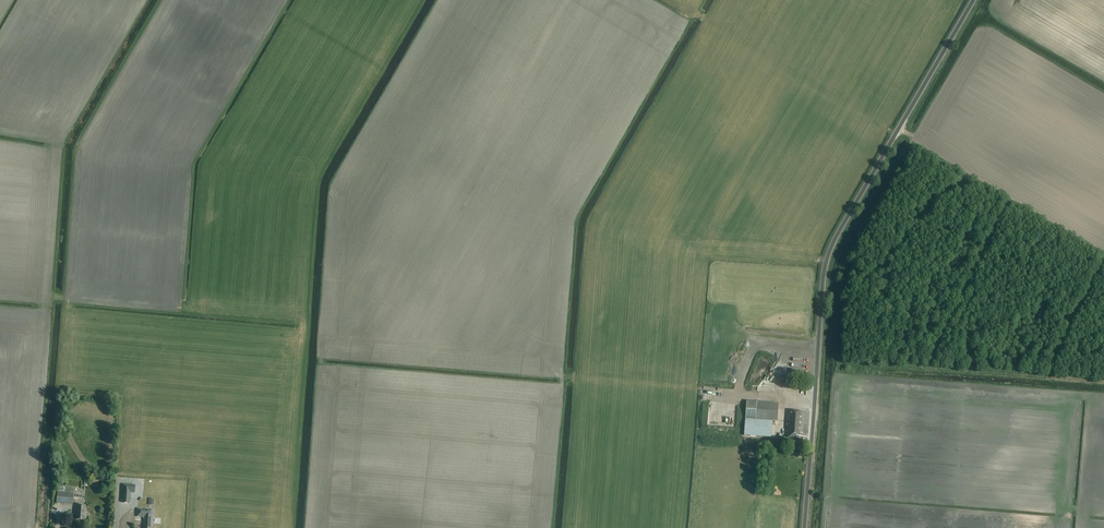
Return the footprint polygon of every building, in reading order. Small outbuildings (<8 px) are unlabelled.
[(779,404),(747,401),(744,436),(772,437),(773,421),(777,421),(779,404)] [(792,439),(792,446),(802,447),(803,437),(808,437),(809,412),(787,411),(786,438),(792,439)] [(125,486),(124,493),(147,494),(147,488),(125,486)] [(73,494),(58,493),(57,503),(72,505),(73,494)] [(85,520),(86,506),(77,505),(76,511),(77,511),(76,519),(85,520)] [(153,509),(137,509),(137,517),(144,517),(145,517),(144,527),(152,527),(152,518),(153,509)]
